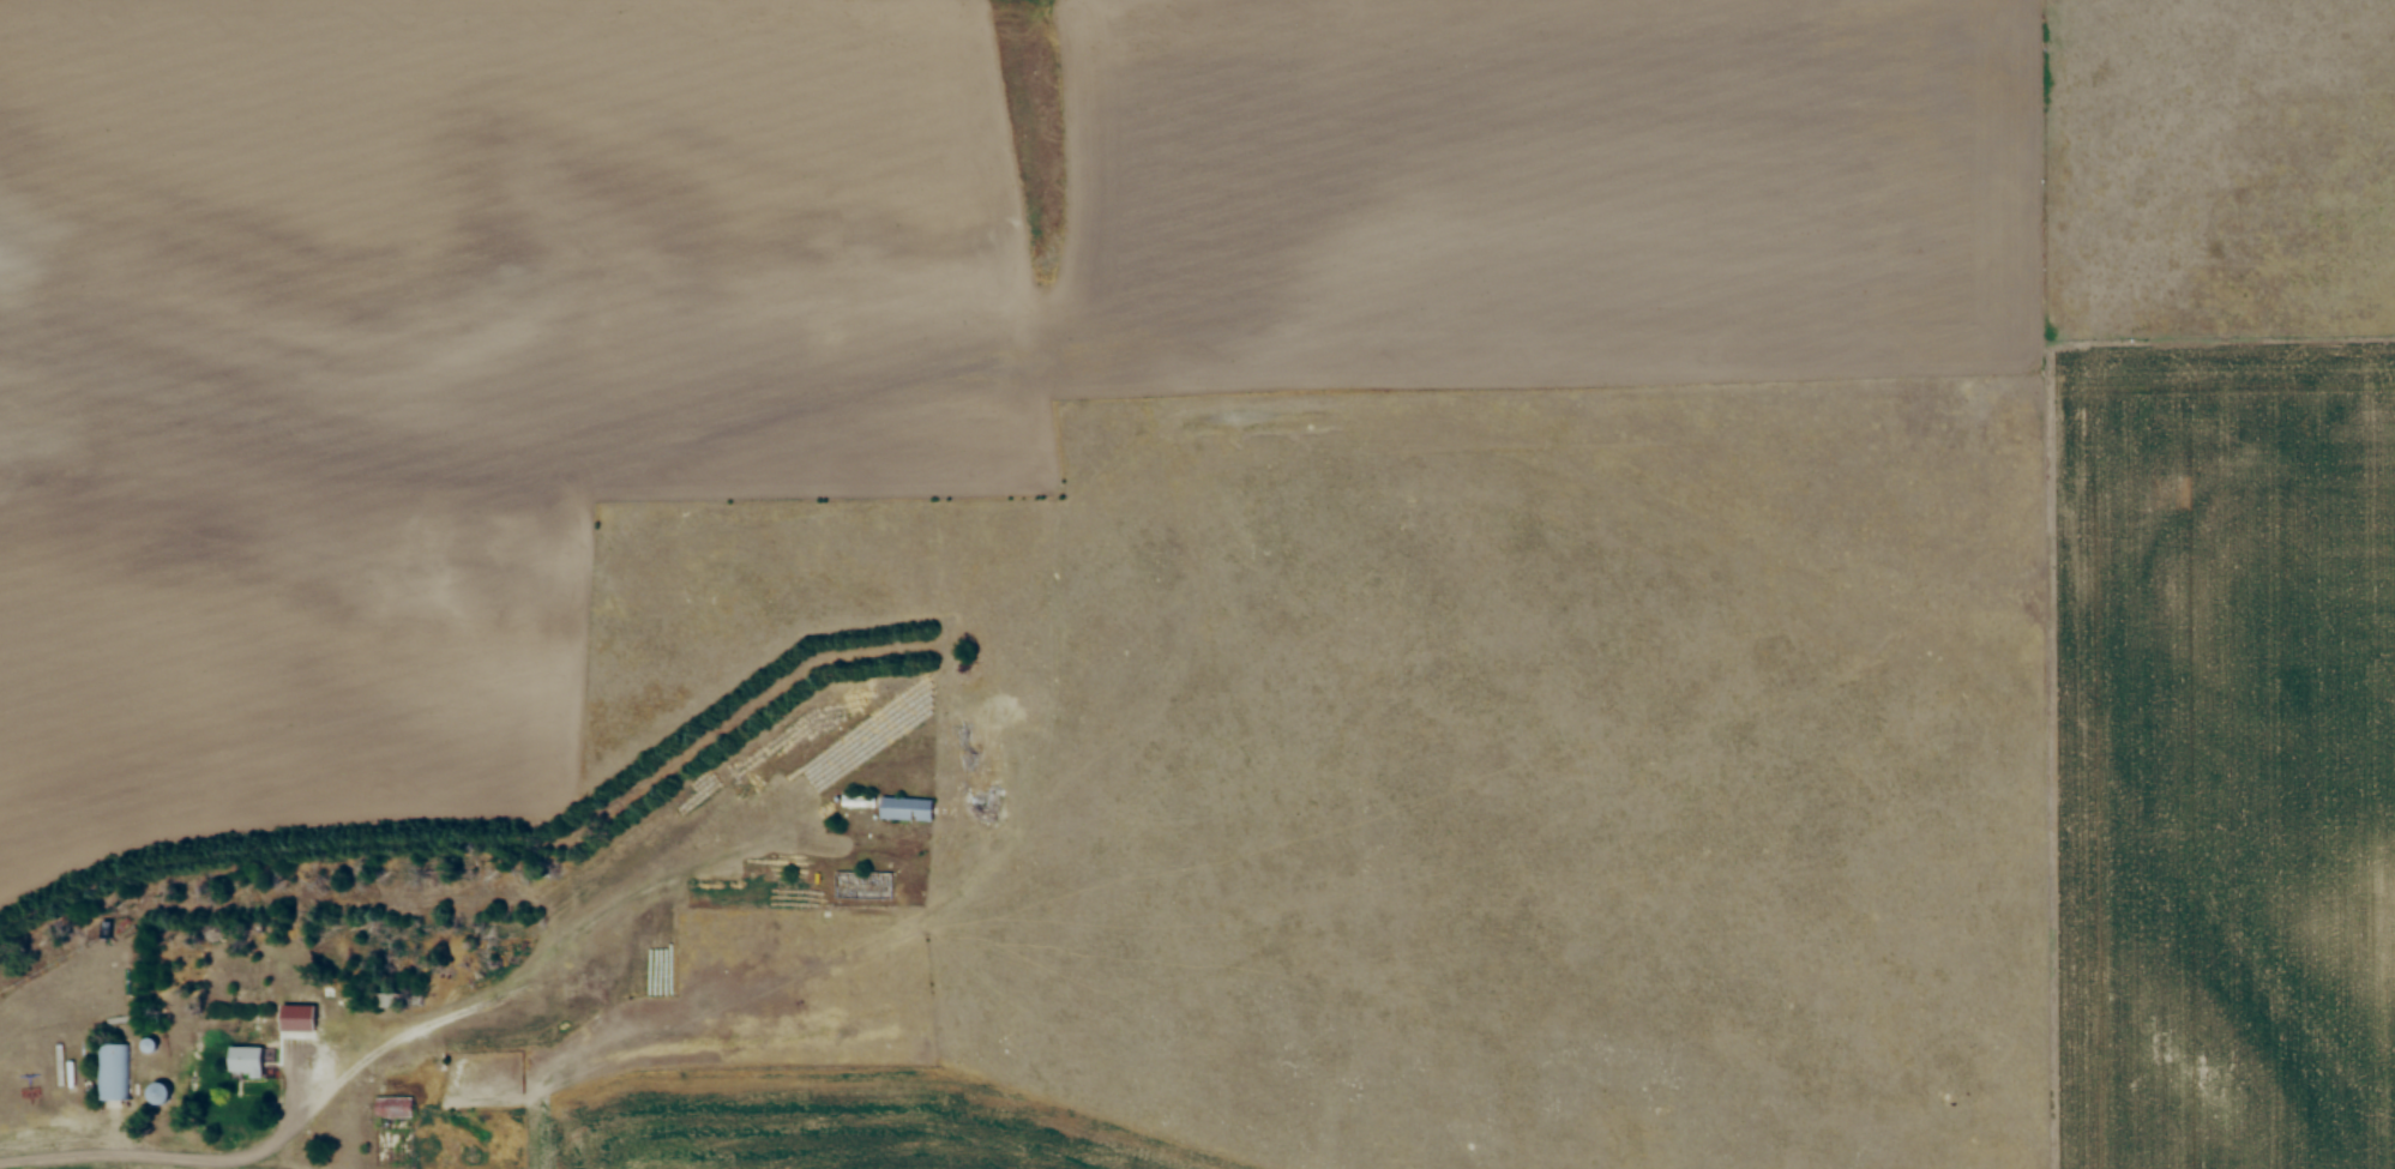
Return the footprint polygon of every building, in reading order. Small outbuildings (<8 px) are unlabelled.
[(875,806),(875,794),(843,794),(843,806),(875,806)] [(880,819),(933,819),(933,796),(880,796),(880,819)] [(127,1042),(99,1042),(99,1099),(127,1099),(127,1042)] [(264,1044),(230,1044),(230,1074),(264,1074),(264,1044)] [(169,1083),(152,1083),(152,1100),(169,1100),(169,1083)] [(413,1116),(413,1095),(376,1095),(376,1116),(413,1116)]
